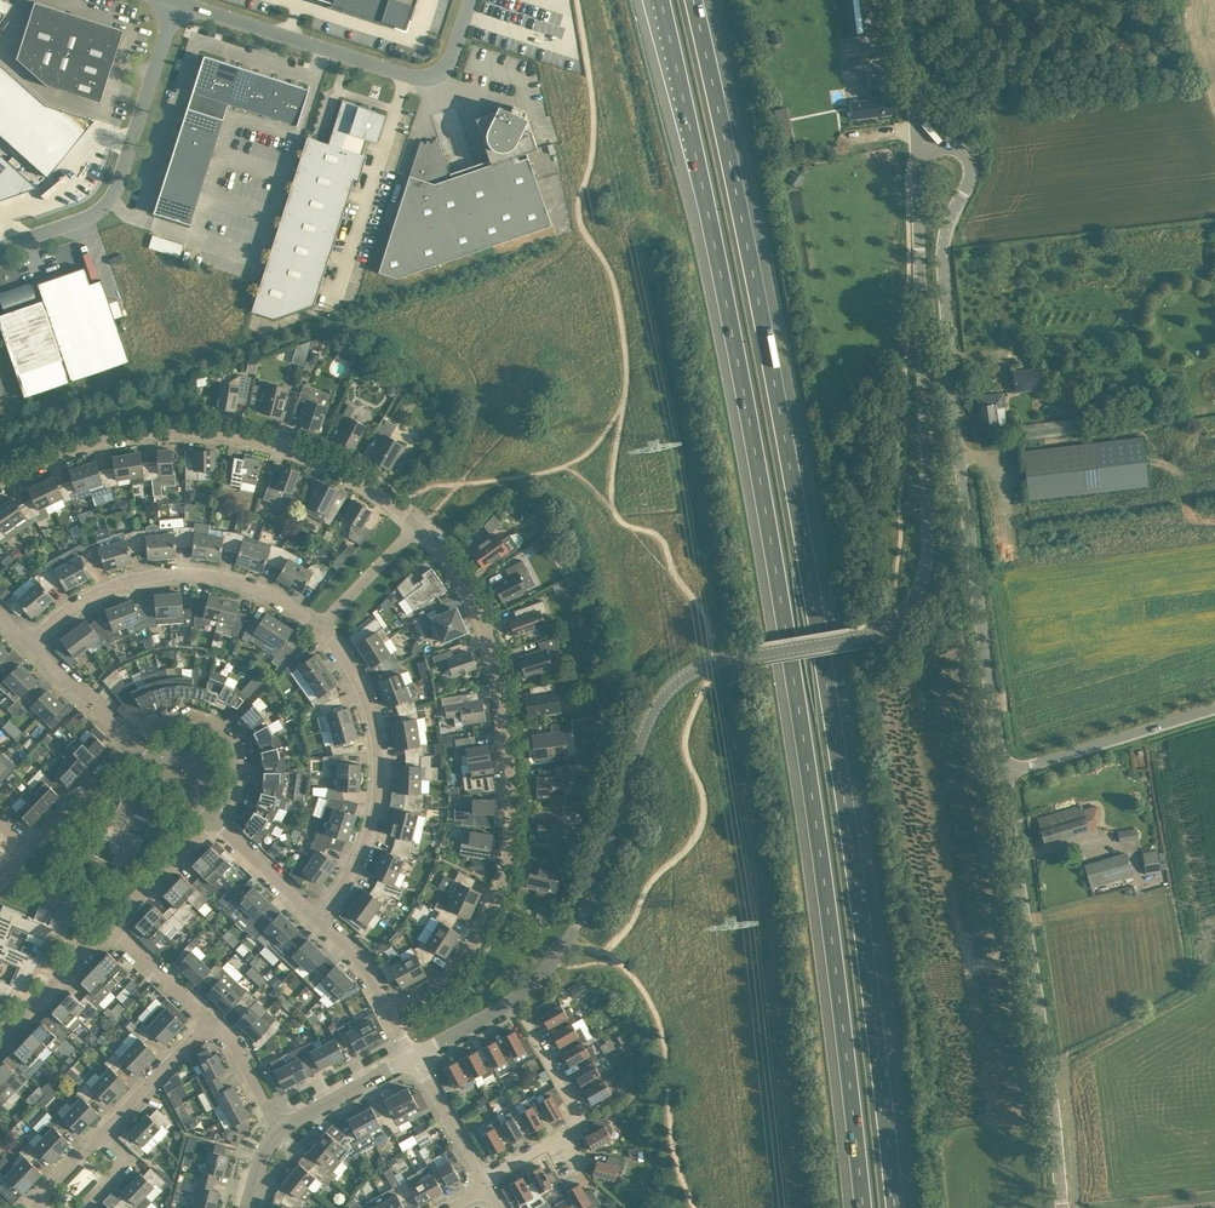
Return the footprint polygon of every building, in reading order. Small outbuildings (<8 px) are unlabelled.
[(13,4),(7,0),(0,0),(0,23),(13,4)] [(332,3),(331,6),(330,6),(330,7),(395,28),(396,27),(395,27),(395,25),(402,27),(406,25),(408,19),(410,19),(410,20),(411,20),(417,0),(323,0),(332,3)] [(430,28),(441,32),(452,0),(439,0),(430,28)] [(857,34),(882,31),(878,0),(853,0),(857,34)] [(29,20),(23,38),(16,58),(32,73),(46,85),(48,86),(65,91),(100,102),(106,84),(112,66),(117,49),(123,30),(106,25),(89,19),(71,13),(53,8),(35,2),(29,20)] [(782,42),(779,31),(770,34),(773,45),(782,42)] [(193,91),(211,97),(222,62),(204,56),(193,91)] [(875,56),(845,60),(846,70),(864,68),(868,67),(871,90),(879,89),(875,56)] [(240,67),(222,62),(211,97),(228,102),(240,67)] [(48,177),(95,120),(46,105),(0,64),(0,135),(48,177)] [(229,103),(245,108),(257,73),(240,67),(228,102),(229,102),(229,103)] [(866,93),(864,70),(844,71),(845,94),(866,93)] [(257,73),(245,108),(263,114),(274,78),(257,73)] [(274,78),(263,114),(280,119),(291,84),(274,78)] [(309,88),(308,89),(291,84),(280,119),(297,125),(298,126),(309,89),(309,88)] [(228,102),(211,97),(193,91),(188,108),(223,120),(229,103),(229,102),(228,102)] [(889,91),(877,92),(872,93),(873,100),(850,102),(851,107),(853,119),(892,114),(889,91)] [(307,136),(252,311),(274,318),(314,304),(355,178),(359,180),(367,155),(362,154),(368,137),(376,139),(383,116),(375,114),(376,111),(343,100),(329,143),(307,136)] [(491,164),(453,177),(451,178),(439,141),(435,140),(435,139),(434,139),(433,142),(427,140),(426,142),(421,141),(379,272),(397,278),(552,225),(527,152),(537,149),(531,132),(524,128),(528,120),(523,118),(526,112),(513,106),(510,111),(499,106),(495,114),(493,113),(475,119),(491,164)] [(218,137),(223,120),(188,108),(182,126),(218,137)] [(212,154),(218,137),(182,126),(177,143),(212,154)] [(207,171),(212,154),(177,143),(171,160),(207,171)] [(38,187),(0,154),(0,200),(38,187)] [(201,189),(207,171),(171,160),(166,178),(201,189)] [(196,206),(201,189),(166,178),(160,195),(196,206)] [(190,223),(196,206),(160,195),(155,212),(154,212),(191,224),(191,223),(190,223)] [(153,233),(149,247),(180,256),(184,243),(153,233)] [(0,315),(0,324),(8,347),(17,374),(17,375),(23,392),(25,397),(72,381),(130,361),(115,320),(115,318),(109,302),(101,279),(91,283),(85,267),(62,275),(38,283),(43,300),(36,302),(31,289),(10,296),(10,293),(0,297),(0,298),(5,313),(0,315)] [(304,366),(312,340),(297,345),(292,362),(304,366)] [(337,356),(353,361),(357,350),(341,344),(337,356)] [(308,362),(314,364),(316,364),(320,353),(311,351),(308,361),(308,362)] [(248,364),(246,372),(256,374),(258,361),(248,364)] [(1043,388),(1040,367),(1012,371),(1015,392),(1043,388)] [(222,384),(220,395),(218,407),(234,410),(237,398),(246,400),(250,377),(240,375),(240,378),(236,378),(230,381),(230,385),(222,384)] [(254,384),(250,403),(262,406),(261,412),(276,416),(278,407),(283,408),(288,388),(268,383),(267,388),(254,384)] [(318,396),(302,390),(295,408),(304,411),(300,424),(318,430),(327,407),(318,404),(320,400),(318,396)] [(980,428),(984,427),(998,425),(996,407),(1005,406),(1003,392),(976,396),(980,428)] [(348,404),(345,411),(339,422),(345,425),(338,440),(353,448),(366,425),(350,417),(355,407),(348,404)] [(383,417),(379,424),(373,435),(382,440),(371,458),(390,468),(403,445),(390,437),(397,425),(383,417)] [(1149,486),(1143,437),(1023,451),(1028,499),(1149,486)] [(158,463),(150,464),(152,479),(153,479),(154,495),(162,495),(162,486),(176,485),(176,473),(173,473),(173,461),(175,460),(177,458),(177,452),(172,449),(158,450),(158,463)] [(185,456),(185,468),(186,479),(198,479),(198,470),(215,470),(215,462),(215,450),(194,450),(194,456),(185,456)] [(145,480),(152,479),(150,464),(142,465),(140,452),(127,454),(131,477),(132,485),(146,482),(145,480)] [(115,469),(108,471),(111,486),(119,484),(118,479),(131,477),(127,454),(113,456),(115,469)] [(240,489),(253,491),(262,459),(249,457),(249,459),(234,457),(234,462),(232,476),(230,484),(241,486),(240,489)] [(113,490),(111,486),(108,471),(100,473),(96,461),(83,465),(90,487),(92,494),(93,498),(113,490)] [(74,482),(66,485),(72,499),(78,497),(79,499),(92,494),(90,487),(83,465),(70,469),(74,482)] [(290,497),(291,493),(299,471),(284,465),(279,481),(271,479),(267,490),(264,498),(279,504),(286,507),(288,502),(290,503),(292,498),(290,497)] [(53,476),(41,482),(55,510),(66,505),(67,506),(74,503),(72,499),(66,485),(59,488),(53,476)] [(321,481),(315,492),(308,505),(326,513),(323,517),(325,522),(330,524),(341,506),(333,501),(338,490),(321,481)] [(48,516),(49,514),(55,510),(41,482),(28,488),(34,500),(27,504),(37,520),(37,522),(48,516)] [(196,489),(186,489),(186,502),(196,502),(196,489)] [(513,495),(519,502),(526,495),(519,489),(513,495)] [(13,497),(1,505),(20,532),(37,520),(27,504),(20,508),(13,497)] [(349,537),(361,544),(373,531),(364,525),(372,511),(365,507),(366,505),(357,500),(356,501),(354,500),(344,517),(351,521),(351,525),(353,526),(350,530),(349,537)] [(2,540),(4,543),(20,532),(1,505),(0,506),(0,540),(1,540),(2,540)] [(495,514),(485,524),(484,525),(490,533),(502,524),(495,514)] [(192,555),(206,557),(209,535),(210,524),(195,522),(195,527),(185,526),(185,542),(194,543),(192,555),(192,554),(192,555)] [(160,528),(160,535),(162,556),(177,555),(177,554),(176,543),(185,542),(185,526),(168,527),(160,528)] [(162,556),(160,535),(147,536),(146,529),(135,530),(138,546),(147,546),(148,557),(148,558),(162,556)] [(112,535),(110,536),(119,565),(134,561),(133,560),(129,549),(138,546),(135,530),(124,534),(126,540),(115,543),(112,535)] [(222,537),(209,535),(206,557),(221,559),(221,558),(222,546),(231,547),(235,531),(223,530),(222,537)] [(246,535),(235,531),(231,547),(240,550),(236,561),(235,562),(250,566),(256,546),(244,541),(246,535)] [(317,531),(314,537),(320,540),(323,534),(317,531)] [(543,535),(546,542),(554,538),(550,532),(543,535)] [(496,533),(472,550),(484,567),(502,555),(504,558),(518,547),(509,535),(501,541),(496,533)] [(119,565),(110,536),(97,540),(98,542),(87,545),(93,560),(102,557),(105,568),(105,569),(119,565)] [(267,559),(276,562),(282,547),(278,546),(271,544),(266,542),(262,547),(256,546),(250,566),(264,571),(264,570),(263,570),(267,559)] [(74,550),(64,556),(79,582),(92,575),(91,574),(85,564),(93,560),(87,545),(85,546),(76,551),(74,550)] [(290,584),(301,565),(295,562),(297,555),(282,547),(276,562),(283,567),(278,577),(277,576),(277,577),(290,584)] [(340,554),(347,559),(351,555),(344,550),(340,554)] [(30,551),(23,556),(27,562),(34,557),(30,551)] [(79,582),(64,556),(54,561),(54,563),(43,569),(52,582),(60,578),(66,588),(65,588),(66,589),(79,582)] [(523,560),(516,563),(505,568),(509,576),(494,584),(503,601),(527,589),(521,577),(529,573),(523,560)] [(307,569),(301,565),(290,584),(303,592),(303,591),(308,581),(316,585),(326,572),(311,564),(307,569)] [(397,587),(404,597),(405,598),(405,597),(406,598),(399,602),(407,614),(413,609),(414,609),(421,604),(422,605),(437,595),(437,597),(447,590),(431,567),(422,574),(424,577),(420,580),(423,584),(417,588),(414,585),(415,585),(408,575),(397,587)] [(45,588),(52,582),(43,569),(34,576),(38,582),(28,590),(42,607),(54,597),(53,597),(45,588)] [(571,576),(562,581),(565,588),(574,583),(571,576)] [(2,587),(0,589),(0,596),(3,599),(9,594),(2,587)] [(14,594),(5,602),(17,613),(24,607),(31,616),(31,617),(42,607),(28,590),(18,599),(14,594)] [(168,593),(170,623),(183,622),(184,624),(192,623),(192,621),(193,608),(183,609),(181,592),(168,593)] [(170,623),(168,593),(155,594),(156,611),(146,612),(149,627),(158,626),(157,624),(170,623)] [(393,593),(387,597),(391,604),(398,599),(393,593)] [(218,619),(217,626),(218,619),(224,598),(209,595),(207,603),(205,603),(204,606),(204,605),(204,607),(195,605),(194,620),(194,626),(202,628),(203,623),(209,624),(211,618),(218,619)] [(230,629),(229,634),(237,636),(241,628),(246,617),(237,615),(238,611),(236,610),(238,601),(224,598),(218,619),(217,626),(217,628),(223,630),(225,628),(230,629)] [(149,627),(146,612),(138,615),(132,599),(118,604),(127,626),(133,623),(137,631),(149,627)] [(510,621),(515,636),(546,624),(543,615),(542,616),(541,613),(548,611),(544,600),(514,610),(517,618),(510,621)] [(112,624),(103,628),(98,620),(103,628),(107,637),(110,642),(122,637),(119,629),(127,626),(118,604),(106,609),(112,624)] [(446,611),(435,616),(432,617),(435,624),(432,625),(436,636),(440,634),(443,641),(467,631),(462,621),(463,618),(461,617),(457,607),(446,611)] [(249,621),(245,632),(242,638),(248,642),(249,639),(254,642),(259,634),(267,640),(280,621),(267,612),(258,626),(249,621)] [(357,632),(358,632),(360,630),(364,636),(362,637),(363,640),(357,644),(364,655),(383,642),(390,638),(383,627),(376,617),(357,632)] [(74,629),(88,647),(92,653),(104,644),(102,641),(107,637),(103,628),(98,620),(92,624),(90,624),(86,620),(74,629)] [(412,631),(420,628),(417,620),(409,623),(412,631)] [(293,629),(280,621),(267,640),(276,645),(271,653),(275,656),(271,661),(278,666),(289,654),(293,650),(284,643),(293,629)] [(57,651),(72,666),(79,661),(75,657),(88,647),(74,629),(61,639),(65,643),(64,646),(57,651)] [(160,641),(158,633),(152,635),(154,642),(160,641)] [(555,637),(551,638),(539,642),(542,650),(519,657),(525,677),(552,669),(548,654),(560,651),(555,637)] [(385,669),(399,661),(393,651),(390,653),(383,642),(364,655),(371,666),(377,662),(379,664),(381,663),(385,669)] [(1,645),(0,646),(0,674),(9,664),(4,659),(10,653),(1,645)] [(301,653),(292,661),(286,667),(290,673),(298,668),(308,682),(326,669),(316,654),(313,654),(305,648),(301,653)] [(175,650),(175,649),(165,650),(165,651),(166,660),(176,659),(175,650)] [(452,649),(440,653),(432,656),(436,667),(443,665),(445,669),(450,667),(453,675),(476,667),(470,651),(454,657),(452,649)] [(423,677),(431,674),(426,659),(418,662),(423,677)] [(413,682),(408,670),(403,672),(399,661),(385,669),(387,675),(385,676),(386,678),(378,681),(383,693),(405,685),(413,682)] [(28,671),(20,663),(15,669),(9,664),(0,674),(0,687),(7,693),(28,671)] [(178,696),(177,677),(168,678),(166,668),(159,670),(160,671),(165,698),(165,699),(169,698),(168,697),(178,696)] [(191,696),(193,677),(183,677),(182,668),(177,668),(177,677),(178,696),(178,697),(181,697),(181,696),(190,696),(191,696)] [(191,696),(190,696),(190,697),(194,698),(194,697),(203,699),(211,675),(209,680),(208,680),(199,678),(200,669),(194,668),(193,677),(191,696)] [(336,683),(326,669),(308,682),(318,696),(310,701),(315,707),(339,695),(332,698),(327,690),(336,683)] [(109,687),(119,677),(114,670),(103,679),(109,687)] [(203,699),(203,700),(206,701),(206,700),(215,703),(215,704),(228,676),(212,670),(211,675),(203,699)] [(13,714),(21,707),(37,690),(32,685),(37,679),(28,671),(7,693),(15,701),(7,709),(13,714)] [(153,702),(157,702),(156,700),(165,698),(160,671),(143,676),(153,702)] [(259,672),(244,688),(251,694),(266,678),(259,672)] [(597,675),(587,677),(589,686),(598,685),(597,675)] [(125,684),(128,687),(131,691),(133,693),(125,701),(133,711),(139,704),(141,707),(140,707),(141,709),(148,706),(147,705),(153,702),(143,676),(145,683),(146,684),(138,687),(134,680),(125,684)] [(237,707),(247,696),(241,691),(235,686),(238,680),(228,676),(215,704),(215,703),(214,704),(225,709),(228,703),(236,707),(237,707)] [(114,692),(124,682),(119,677),(109,687),(114,692)] [(128,687),(125,684),(124,682),(114,692),(118,698),(128,687)] [(395,703),(396,706),(399,705),(401,711),(417,707),(413,696),(415,696),(417,690),(413,682),(405,685),(383,693),(388,706),(395,703)] [(544,715),(555,714),(554,713),(561,712),(557,689),(555,690),(554,683),(531,687),(532,694),(526,695),(529,715),(543,713),(544,715)] [(128,687),(118,698),(123,703),(125,701),(133,693),(131,691),(128,687)] [(40,714),(56,697),(47,689),(42,695),(37,690),(21,707),(27,712),(32,706),(40,714)] [(463,726),(463,723),(468,722),(480,721),(480,719),(485,718),(483,699),(464,702),(463,694),(441,697),(442,706),(445,706),(447,717),(454,715),(455,727),(463,726)] [(326,714),(331,729),(353,722),(349,707),(342,709),(341,705),(342,705),(339,695),(315,707),(319,706),(322,716),(326,714)] [(56,697),(40,714),(48,721),(47,723),(52,728),(64,716),(59,711),(64,705),(56,697)] [(125,701),(123,703),(117,709),(126,718),(133,711),(125,701)] [(249,723),(256,730),(247,735),(256,730),(256,731),(268,724),(272,722),(265,708),(261,711),(254,704),(236,720),(244,728),(249,723)] [(422,707),(417,708),(417,707),(401,711),(402,718),(400,718),(400,721),(392,722),(395,735),(418,731),(416,719),(424,717),(424,716),(422,707)] [(301,714),(295,717),(298,723),(304,720),(301,714)] [(16,737),(22,730),(10,719),(3,725),(16,737)] [(71,719),(65,725),(70,730),(76,724),(71,719)] [(329,755),(344,753),(356,752),(353,742),(352,743),(351,739),(358,737),(353,722),(331,729),(335,743),(330,744),(333,754),(329,755)] [(551,724),(552,733),(533,735),(534,747),(539,746),(540,758),(555,757),(556,765),(565,764),(564,755),(562,732),(572,731),(571,722),(551,724)] [(259,741),(264,750),(277,747),(282,746),(278,730),(273,733),(268,724),(256,731),(256,730),(247,735),(253,745),(259,741)] [(92,732),(83,742),(97,756),(98,756),(97,755),(102,750),(103,751),(108,746),(106,744),(106,745),(102,741),(107,736),(95,725),(90,730),(92,732)] [(418,731),(395,735),(397,749),(405,747),(405,750),(408,749),(409,756),(425,755),(423,743),(420,744),(418,731)] [(300,732),(292,734),(294,742),(302,740),(300,732)] [(50,741),(50,737),(47,734),(42,740),(47,745),(50,741)] [(452,745),(450,735),(442,736),(444,747),(452,745)] [(95,759),(97,756),(83,742),(77,736),(76,736),(67,746),(88,766),(88,765),(95,758),(95,759)] [(470,736),(458,738),(455,739),(457,752),(461,755),(467,754),(468,763),(492,759),(490,759),(488,745),(476,747),(471,743),(470,736)] [(589,760),(593,738),(582,740),(580,749),(576,754),(577,761),(589,760)] [(33,739),(26,747),(30,751),(37,744),(33,739)] [(70,756),(64,762),(79,776),(78,775),(85,767),(86,768),(88,766),(67,746),(64,750),(70,756)] [(443,746),(435,746),(435,754),(443,753),(443,746)] [(280,757),(277,747),(264,750),(254,752),(257,763),(264,762),(266,771),(257,771),(266,771),(267,771),(280,771),(280,772),(285,772),(285,755),(280,757)] [(39,756),(33,750),(28,755),(34,760),(39,756)] [(16,766),(3,753),(0,756),(0,780),(1,782),(13,769),(16,766)] [(331,769),(330,776),(360,777),(361,764),(344,763),(344,753),(329,755),(328,769),(331,769)] [(398,778),(421,779),(430,780),(431,754),(425,755),(409,756),(409,763),(406,762),(406,765),(398,765),(398,778)] [(465,790),(480,787),(479,780),(483,776),(494,774),(492,759),(468,763),(470,763),(472,771),(466,772),(463,776),(465,790)] [(573,772),(577,772),(587,772),(590,761),(565,764),(556,765),(554,766),(554,777),(537,778),(538,796),(563,794),(563,784),(566,784),(569,783),(571,782),(572,780),(573,778),(574,776),(573,772)] [(59,785),(63,780),(68,785),(76,777),(77,778),(79,776),(64,762),(56,770),(51,766),(45,772),(46,773),(59,785)] [(18,777),(12,771),(6,777),(12,783),(18,777)] [(280,781),(280,772),(280,771),(267,771),(266,771),(257,771),(257,782),(264,782),(264,792),(277,796),(282,797),(282,796),(285,781),(280,781)] [(46,773),(32,788),(51,805),(53,803),(52,802),(59,795),(54,790),(59,785),(46,773)] [(360,777),(330,776),(328,776),(328,783),(327,797),(328,797),(344,800),(343,800),(343,790),(360,790),(360,777)] [(421,779),(398,778),(397,792),(405,792),(405,795),(407,795),(407,801),(423,804),(424,792),(421,792),(421,779)] [(20,795),(26,801),(41,815),(43,813),(43,812),(49,805),(50,806),(51,805),(32,788),(35,792),(30,797),(24,791),(20,795)] [(107,812),(106,812),(97,835),(105,838),(106,837),(111,824),(129,831),(132,824),(128,822),(133,810),(151,818),(156,804),(125,791),(125,790),(113,817),(112,820),(105,817),(106,814),(107,812)] [(254,790),(252,800),(259,802),(256,812),(273,820),(280,807),(284,808),(287,798),(282,796),(282,797),(277,796),(264,792),(254,790)] [(305,791),(295,790),(294,799),(304,801),(305,791)] [(324,810),(321,817),(352,827),(356,815),(341,810),(344,800),(328,797),(324,810)] [(472,825),(486,826),(486,819),(486,818),(488,818),(489,813),(495,813),(495,812),(497,812),(497,803),(495,803),(495,799),(472,799),(472,805),(462,805),(462,824),(472,825)] [(26,801),(17,811),(15,809),(13,811),(10,814),(21,824),(26,819),(30,824),(31,826),(36,821),(35,820),(40,815),(41,815),(26,801)] [(395,808),(395,810),(392,821),(415,826),(418,814),(421,815),(423,804),(407,801),(406,808),(403,807),(402,810),(395,808)] [(1045,844),(1097,828),(1095,819),(1094,819),(1091,809),(1088,808),(1083,809),(1082,805),(1038,819),(1045,844)] [(272,820),(273,820),(256,812),(248,807),(242,817),(249,820),(244,829),(243,829),(258,843),(269,831),(272,833),(277,823),(272,820)] [(538,835),(562,836),(572,836),(572,822),(576,822),(576,811),(566,811),(545,810),(544,819),(539,818),(538,835)] [(348,840),(352,827),(321,817),(315,837),(329,844),(332,835),(348,840)] [(293,830),(297,822),(291,819),(286,827),(293,830)] [(397,846),(412,851),(415,840),(412,839),(415,826),(392,821),(389,834),(396,836),(396,839),(398,839),(397,846)] [(115,854),(112,863),(129,870),(143,837),(129,831),(111,824),(106,837),(123,844),(118,855),(115,854)] [(460,854),(480,858),(481,852),(484,852),(485,847),(491,848),(491,846),(494,847),(495,839),(492,838),(493,834),(481,832),(464,829),(460,854)] [(1119,842),(1137,840),(1136,830),(1118,832),(1119,842)] [(314,854),(310,860),(329,873),(337,862),(323,853),(329,844),(315,837),(310,844),(312,845),(308,850),(314,854)] [(277,841),(270,851),(268,853),(274,857),(283,846),(277,841)] [(222,874),(236,860),(225,849),(220,854),(211,846),(202,856),(222,874)] [(378,862),(399,872),(404,860),(407,861),(410,856),(411,852),(412,851),(397,846),(394,852),(391,851),(390,853),(383,850),(378,862)] [(1146,874),(1160,872),(1157,851),(1143,853),(1146,874)] [(101,867),(104,859),(89,853),(86,861),(105,869),(105,868),(101,867)] [(1085,866),(1092,886),(1129,875),(1122,854),(1085,866)] [(193,865),(201,874),(197,879),(213,894),(222,884),(217,879),(222,874),(202,856),(193,865)] [(546,891),(547,891),(556,893),(559,880),(560,880),(565,863),(533,857),(533,858),(539,859),(535,873),(530,872),(526,885),(538,889),(538,890),(539,891),(545,893),(546,892),(546,891)] [(485,862),(472,859),(471,867),(483,869),(485,862)] [(321,884),(329,873),(310,860),(306,866),(300,862),(297,867),(294,865),(289,873),(301,885),(308,875),(321,884)] [(372,874),(379,877),(378,880),(380,881),(378,887),(392,895),(400,900),(405,889),(394,883),(399,872),(378,862),(372,874)] [(459,871),(455,880),(451,878),(446,890),(475,904),(480,892),(468,886),(472,878),(462,872),(459,871)] [(197,879),(192,884),(183,876),(174,885),(193,904),(199,909),(213,894),(197,879)] [(193,904),(174,885),(164,895),(173,904),(168,909),(184,924),(194,914),(189,909),(193,904)] [(66,932),(66,931),(80,898),(79,898),(79,899),(48,886),(42,899),(60,906),(54,918),(52,917),(49,924),(48,924),(66,932)] [(223,908),(228,913),(237,903),(245,911),(262,894),(253,886),(243,896),(238,891),(230,900),(223,908)] [(392,895),(378,887),(374,892),(371,891),(370,893),(364,888),(356,899),(374,913),(382,903),(385,905),(392,895)] [(475,904),(446,890),(445,891),(453,895),(448,906),(437,901),(434,908),(439,911),(453,919),(457,911),(469,917),(475,904)] [(245,929),(250,934),(266,918),(261,913),(271,903),(262,894),(245,911),(240,918),(248,926),(245,929)] [(374,913),(356,899),(348,910),(354,914),(352,917),(354,918),(350,923),(348,921),(348,922),(362,935),(370,925),(367,923),(374,913)] [(421,910),(424,904),(418,900),(415,907),(421,910)] [(215,906),(219,910),(223,906),(219,902),(215,906)] [(4,905),(4,904),(3,904),(0,912),(0,942),(6,945),(9,937),(7,936),(12,924),(29,932),(34,919),(34,918),(4,905)] [(168,909),(163,914),(154,905),(145,915),(165,934),(174,925),(179,930),(184,924),(168,909)] [(547,920),(550,910),(538,906),(535,916),(547,920)] [(440,921),(433,932),(452,945),(460,933),(448,926),(453,919),(439,911),(435,918),(440,921)] [(257,937),(266,945),(289,921),(281,912),(271,922),(266,918),(250,934),(256,939),(257,937)] [(161,947),(156,943),(165,934),(145,915),(136,925),(145,934),(140,939),(155,953),(161,947)] [(216,929),(223,923),(216,916),(210,923),(216,929)] [(40,959),(52,965),(66,933),(66,932),(48,924),(49,924),(34,917),(34,918),(34,919),(29,932),(46,939),(41,950),(38,949),(35,956),(35,957),(40,959)] [(396,921),(393,925),(392,926),(397,929),(401,923),(397,920),(396,921)] [(289,921),(266,945),(280,958),(293,944),(288,939),(298,929),(289,921)] [(445,956),(452,945),(433,932),(432,932),(425,927),(417,939),(421,941),(418,946),(428,957),(434,949),(445,956)] [(400,937),(405,931),(401,928),(396,934),(400,937)] [(233,946),(240,939),(229,929),(222,935),(233,946)] [(196,936),(192,940),(197,945),(201,940),(196,936)] [(293,972),(301,964),(317,947),(308,938),(298,949),(293,944),(280,958),(293,972)] [(9,946),(6,945),(0,942),(0,957),(3,959),(8,946),(9,946)] [(187,974),(201,960),(191,951),(194,948),(189,943),(186,946),(178,954),(183,959),(178,965),(187,974)] [(975,945),(977,953),(993,951),(991,943),(975,945)] [(14,987),(26,992),(27,991),(40,959),(35,957),(27,954),(21,951),(16,949),(9,946),(8,946),(3,959),(20,966),(15,978),(13,977),(9,984),(14,986),(14,987)] [(377,946),(373,946),(370,950),(376,955),(381,949),(377,946)] [(415,953),(403,960),(414,980),(426,974),(420,962),(428,957),(418,946),(412,949),(415,953)] [(303,978),(308,983),(316,975),(321,970),(316,965),(325,955),(317,947),(301,964),(309,972),(303,978)] [(243,955),(249,961),(255,955),(249,950),(248,950),(243,955)] [(109,953),(100,963),(119,981),(119,980),(114,975),(119,970),(125,976),(134,966),(122,956),(117,961),(109,953)] [(380,966),(387,979),(395,975),(402,987),(414,980),(403,960),(399,953),(387,960),(388,962),(380,966)] [(254,957),(249,962),(254,967),(260,961),(254,957)] [(229,959),(223,965),(237,980),(243,974),(229,959)] [(211,969),(201,960),(187,974),(197,983),(202,978),(207,983),(222,967),(217,962),(211,969)] [(104,985),(111,991),(110,990),(119,981),(100,963),(90,972),(104,985)] [(252,978),(258,971),(254,967),(252,965),(245,972),(252,978)] [(321,970),(316,975),(308,983),(314,988),(320,981),(329,990),(344,973),(336,965),(326,975),(321,970)] [(207,993),(217,1002),(231,988),(238,981),(222,967),(207,983),(212,987),(207,993)] [(90,990),(85,995),(97,1006),(100,1003),(111,991),(104,985),(90,972),(81,982),(90,990)] [(353,981),(344,973),(329,990),(333,994),(329,998),(335,1003),(343,999),(339,996),(353,981)] [(282,982),(275,975),(270,980),(277,987),(282,982)] [(0,980),(0,1018),(1,1019),(14,987),(14,986),(9,984),(0,980)] [(247,990),(238,981),(231,988),(217,1002),(227,1011),(232,1006),(237,1011),(253,994),(247,990)] [(582,984),(570,991),(574,999),(587,992),(582,984)] [(127,1007),(132,1002),(141,993),(135,988),(127,997),(122,1002),(127,1007)] [(71,992),(62,1002),(76,1015),(81,1010),(89,1018),(91,1016),(98,1009),(97,1006),(85,995),(80,1001),(71,992)] [(266,1009),(267,1008),(258,999),(253,994),(237,1011),(242,1015),(236,1021),(246,1030),(266,1009)] [(161,1003),(152,1012),(174,1033),(183,1023),(173,1013),(177,1008),(166,997),(161,1003)] [(295,1007),(287,999),(282,1004),(290,1012),(295,1007)] [(111,1009),(108,1006),(104,1010),(113,1020),(126,1008),(119,1001),(111,1009)] [(83,1021),(76,1015),(62,1002),(53,1012),(62,1021),(57,1026),(68,1036),(83,1021)] [(300,1010),(304,1006),(299,1002),(295,1006),(300,1010)] [(599,1002),(589,1008),(592,1012),(601,1006),(599,1002)] [(560,1021),(563,1027),(564,1028),(572,1023),(577,1021),(569,1008),(565,1010),(561,1004),(541,1015),(545,1022),(545,1025),(547,1026),(548,1027),(560,1021)] [(311,1008),(304,1015),(307,1018),(316,1013),(311,1008)] [(283,1023),(277,1017),(276,1018),(266,1009),(246,1030),(256,1040),(261,1034),(267,1040),(275,1031),(283,1023)] [(366,1022),(359,1026),(368,1043),(380,1037),(376,1030),(382,1027),(374,1011),(363,1017),(366,1022)] [(139,1017),(135,1022),(134,1023),(138,1027),(149,1038),(154,1033),(165,1043),(174,1033),(152,1012),(143,1021),(139,1017)] [(368,1043),(359,1026),(355,1019),(337,1028),(343,1039),(346,1046),(352,1043),(356,1049),(368,1043)] [(138,1027),(134,1023),(131,1020),(131,1021),(126,1026),(138,1037),(129,1047),(146,1063),(155,1053),(144,1043),(149,1038),(138,1027)] [(43,1022),(33,1032),(47,1045),(54,1051),(68,1036),(57,1026),(52,1031),(43,1022)] [(575,1029),(572,1023),(564,1028),(563,1027),(552,1034),(556,1041),(556,1043),(558,1045),(559,1046),(571,1040),(574,1046),(574,1047),(583,1042),(587,1039),(580,1027),(575,1029)] [(335,1038),(323,1045),(332,1062),(344,1056),(340,1049),(346,1046),(343,1039),(337,1028),(337,1026),(330,1030),(335,1038)] [(502,1037),(508,1048),(513,1056),(518,1066),(537,1056),(528,1038),(521,1042),(515,1030),(513,1031),(510,1031),(509,1033),(502,1037)] [(33,1032),(24,1042),(38,1055),(47,1045),(33,1032)] [(625,1033),(617,1037),(621,1044),(629,1040),(625,1033)] [(306,1043),(302,1035),(297,1038),(301,1045),(306,1043)] [(68,1055),(77,1045),(68,1036),(59,1047),(68,1055)] [(483,1047),(489,1059),(494,1066),(494,1067),(496,1071),(499,1076),(518,1066),(513,1056),(508,1048),(502,1052),(495,1040),(494,1041),(491,1041),(490,1043),(483,1047)] [(323,1045),(316,1048),(313,1042),(310,1041),(300,1046),(307,1058),(313,1054),(314,1058),(320,1068),(332,1062),(323,1045)] [(15,1051),(24,1060),(19,1065),(31,1076),(45,1061),(40,1056),(37,1055),(38,1055),(24,1042),(15,1051)] [(204,1071),(220,1062),(215,1053),(212,1055),(208,1048),(205,1042),(190,1057),(192,1059),(196,1055),(199,1061),(204,1071)] [(581,1059),(585,1065),(593,1061),(594,1061),(598,1058),(591,1045),(586,1048),(583,1042),(574,1047),(574,1046),(563,1053),(567,1060),(567,1062),(569,1064),(570,1065),(581,1059)] [(283,1055),(282,1055),(296,1081),(308,1075),(305,1070),(311,1067),(306,1058),(307,1058),(300,1046),(291,1050),(290,1053),(293,1058),(285,1061),(283,1055)] [(136,1073),(146,1063),(129,1047),(120,1057),(115,1052),(109,1057),(120,1068),(125,1062),(136,1073)] [(470,1069),(475,1077),(474,1077),(477,1082),(476,1082),(478,1087),(479,1086),(479,1085),(485,1082),(483,1078),(496,1071),(494,1067),(494,1066),(489,1059),(482,1062),(476,1050),(474,1051),(472,1051),(471,1053),(463,1057),(469,1069),(470,1069)] [(628,1066),(639,1060),(634,1050),(623,1056),(628,1066)] [(70,1055),(66,1060),(70,1064),(74,1060),(70,1055)] [(296,1081),(282,1055),(270,1061),(273,1067),(267,1070),(274,1084),(280,1081),(284,1088),(296,1081)] [(116,1073),(120,1068),(109,1057),(104,1062),(109,1067),(100,1077),(117,1093),(127,1083),(116,1073)] [(464,1089),(476,1082),(477,1082),(474,1077),(475,1077),(470,1069),(469,1069),(463,1072),(457,1061),(455,1062),(453,1061),(451,1064),(444,1067),(455,1087),(461,1084),(464,1089)] [(585,1065),(574,1072),(578,1079),(578,1081),(580,1083),(581,1084),(589,1080),(592,1078),(596,1084),(604,1080),(609,1077),(616,1074),(613,1069),(607,1073),(602,1064),(597,1067),(594,1061),(593,1061),(585,1065)] [(0,1067),(0,1076),(15,1091),(16,1090),(10,1084),(19,1075),(14,1070),(5,1062),(0,1067)] [(225,1072),(220,1062),(204,1071),(196,1075),(204,1091),(222,1082),(218,1075),(225,1072)] [(71,1079),(66,1074),(60,1080),(65,1085),(71,1079)] [(172,1092),(176,1089),(179,1087),(173,1075),(163,1085),(169,1097),(174,1095),(172,1092)] [(640,1082),(642,1084),(646,1081),(649,1080),(648,1079),(646,1075),(645,1075),(644,1075),(640,1077),(640,1082)] [(1,1106),(15,1091),(0,1076),(0,1104),(1,1106)] [(79,1076),(75,1080),(80,1085),(84,1080),(79,1076)] [(91,1086),(86,1082),(81,1087),(92,1097),(97,1092),(108,1103),(117,1093),(100,1077),(91,1086)] [(607,1104),(620,1096),(609,1077),(604,1080),(596,1084),(584,1091),(588,1098),(589,1100),(591,1102),(592,1103),(603,1097),(607,1104)] [(213,1108),(214,1107),(221,1103),(237,1094),(232,1085),(225,1089),(222,1082),(204,1091),(198,1094),(207,1110),(213,1107),(213,1108)] [(50,1088),(46,1083),(42,1087),(46,1092),(50,1088)] [(39,1085),(34,1091),(40,1097),(46,1091),(39,1085)] [(504,1085),(497,1089),(500,1094),(507,1090),(504,1085)] [(563,1099),(555,1086),(542,1093),(545,1098),(539,1101),(543,1110),(549,1121),(557,1117),(559,1117),(560,1115),(562,1114),(556,1103),(563,1099)] [(81,1097),(72,1106),(89,1123),(98,1113),(87,1102),(92,1097),(81,1087),(76,1092),(81,1097)] [(396,1093),(406,1112),(410,1118),(421,1112),(420,1111),(428,1107),(421,1093),(413,1097),(408,1087),(396,1093)] [(175,1107),(183,1102),(176,1089),(172,1092),(174,1095),(169,1097),(175,1107)] [(406,1112),(396,1093),(384,1099),(390,1110),(383,1113),(394,1134),(401,1130),(398,1125),(410,1119),(410,1118),(406,1112)] [(221,1103),(222,1103),(229,1116),(244,1107),(237,1094),(221,1103)] [(27,1098),(33,1104),(36,1102),(29,1095),(27,1098)] [(49,1101),(43,1096),(39,1100),(45,1106),(49,1101)] [(484,1096),(477,1100),(480,1105),(487,1101),(484,1096)] [(536,1097),(525,1103),(523,1100),(516,1105),(520,1112),(524,1120),(524,1121),(531,1132),(543,1125),(537,1113),(543,1110),(539,1101),(536,1097)] [(175,1107),(180,1117),(189,1113),(183,1102),(175,1107)] [(507,1120),(501,1123),(505,1131),(512,1143),(519,1139),(521,1139),(522,1137),(524,1136),(518,1124),(524,1121),(524,1120),(520,1112),(516,1105),(515,1104),(515,1105),(516,1108),(504,1115),(507,1120)] [(79,1132),(89,1123),(72,1106),(63,1116),(58,1111),(53,1116),(64,1127),(68,1122),(79,1132)] [(369,1131),(373,1138),(385,1132),(388,1137),(394,1134),(383,1113),(377,1117),(371,1106),(359,1112),(369,1131)] [(249,1117),(244,1107),(229,1116),(221,1120),(225,1128),(222,1137),(231,1140),(233,1134),(249,1126),(246,1119),(249,1117)] [(147,1113),(138,1122),(151,1135),(162,1124),(166,1128),(171,1122),(159,1110),(154,1115),(151,1115),(150,1116),(147,1113)] [(19,1111),(13,1116),(18,1120),(23,1115),(19,1111)] [(360,1153),(376,1144),(373,1138),(369,1131),(359,1112),(348,1119),(353,1129),(345,1134),(360,1153)] [(59,1132),(64,1127),(53,1116),(38,1131),(43,1136),(60,1152),(70,1142),(59,1132)] [(606,1116),(593,1123),(597,1130),(585,1136),(586,1138),(586,1141),(588,1142),(592,1149),(612,1138),(608,1131),(613,1129),(606,1116)] [(505,1131),(501,1123),(498,1118),(485,1126),(488,1130),(481,1134),(493,1154),(505,1146),(499,1135),(505,1131)] [(126,1144),(139,1156),(144,1150),(148,1153),(158,1142),(151,1135),(138,1122),(129,1132),(132,1135),(131,1136),(132,1139),(126,1144)] [(431,1134),(427,1128),(424,1130),(418,1133),(414,1135),(417,1142),(431,1134)] [(360,1153),(345,1134),(339,1141),(326,1130),(317,1141),(342,1161),(350,1151),(356,1157),(360,1153)] [(220,1134),(212,1132),(211,1138),(218,1140),(220,1134)] [(417,1142),(414,1135),(413,1134),(409,1137),(413,1144),(417,1142)] [(421,1148),(424,1147),(435,1141),(431,1134),(417,1142),(421,1148)] [(51,1162),(60,1152),(43,1136),(34,1146),(29,1141),(24,1146),(35,1157),(40,1152),(51,1162)] [(313,1164),(332,1180),(337,1174),(334,1171),(342,1161),(317,1141),(308,1151),(318,1159),(313,1164)] [(211,1150),(208,1160),(226,1165),(228,1155),(225,1154),(227,1146),(215,1143),(213,1151),(211,1150)] [(24,1156),(15,1166),(32,1182),(41,1172),(30,1162),(35,1157),(24,1146),(19,1151),(24,1156)] [(448,1159),(437,1165),(437,1166),(444,1178),(448,1185),(460,1178),(454,1167),(461,1163),(452,1147),(444,1151),(448,1159)] [(431,1155),(429,1156),(424,1159),(427,1164),(416,1171),(432,1198),(443,1191),(437,1181),(444,1178),(437,1166),(437,1165),(431,1154),(431,1155)] [(183,1164),(189,1166),(192,1157),(185,1155),(183,1164)] [(612,1155),(610,1163),(597,1160),(596,1162),(595,1163),(595,1166),(593,1174),(615,1180),(617,1172),(622,1174),(626,1159),(612,1155)] [(395,1156),(388,1160),(391,1165),(398,1161),(395,1156)] [(1,1192),(12,1182),(22,1192),(32,1182),(15,1166),(9,1160),(0,1169),(0,1191),(1,1192)] [(223,1175),(226,1165),(208,1160),(206,1170),(205,1170),(202,1178),(214,1181),(216,1173),(223,1175)] [(291,1173),(306,1186),(307,1186),(315,1176),(327,1186),(332,1180),(313,1164),(308,1170),(299,1162),(291,1173)] [(540,1192),(546,1202),(548,1201),(551,1201),(553,1199),(554,1197),(559,1195),(560,1195),(567,1191),(567,1190),(556,1170),(545,1173),(541,1165),(539,1166),(537,1166),(535,1168),(528,1172),(535,1184),(540,1192)] [(400,1185),(401,1184),(391,1167),(390,1168),(384,1171),(393,1187),(381,1193),(390,1207),(405,1207),(401,1202),(408,1198),(400,1185)] [(152,1201),(153,1201),(152,1200),(156,1195),(156,1191),(160,1187),(165,1182),(153,1169),(148,1175),(145,1174),(144,1175),(141,1172),(132,1182),(152,1201)] [(406,1181),(401,1184),(400,1185),(408,1198),(414,1194),(420,1205),(432,1198),(416,1171),(404,1178),(406,1181)] [(288,1198),(303,1206),(307,1200),(314,1191),(307,1186),(306,1186),(291,1173),(282,1183),(292,1191),(288,1198)] [(165,1181),(168,1184),(172,1187),(173,1181),(165,1174),(162,1178),(165,1181)] [(520,1202),(518,1203),(521,1207),(527,1207),(531,1206),(532,1207),(535,1207),(546,1202),(540,1192),(535,1184),(528,1187),(522,1176),(520,1177),(518,1177),(517,1179),(509,1183),(520,1202)] [(212,1188),(214,1181),(202,1178),(200,1186),(201,1186),(199,1196),(216,1200),(219,1190),(212,1188)] [(121,1203),(126,1207),(146,1207),(152,1201),(132,1182),(123,1191),(126,1194),(124,1195),(125,1198),(121,1203)] [(567,1191),(570,1195),(574,1202),(577,1207),(581,1207),(585,1206),(586,1207),(592,1207),(600,1203),(593,1190),(586,1194),(580,1183),(578,1184),(576,1184),(574,1186),(567,1190),(567,1191)] [(381,1193),(369,1200),(372,1204),(366,1207),(390,1207),(381,1193)] [(566,1207),(574,1202),(570,1195),(554,1204),(556,1206),(556,1207),(565,1207),(566,1207)] [(216,1200),(199,1196),(196,1205),(195,1205),(194,1207),(214,1207),(216,1200)] [(360,1205),(353,1197),(347,1204),(352,1207),(364,1207),(360,1205)] [(303,1206),(288,1198),(284,1205),(273,1202),(271,1207),(302,1207),(303,1206)]
